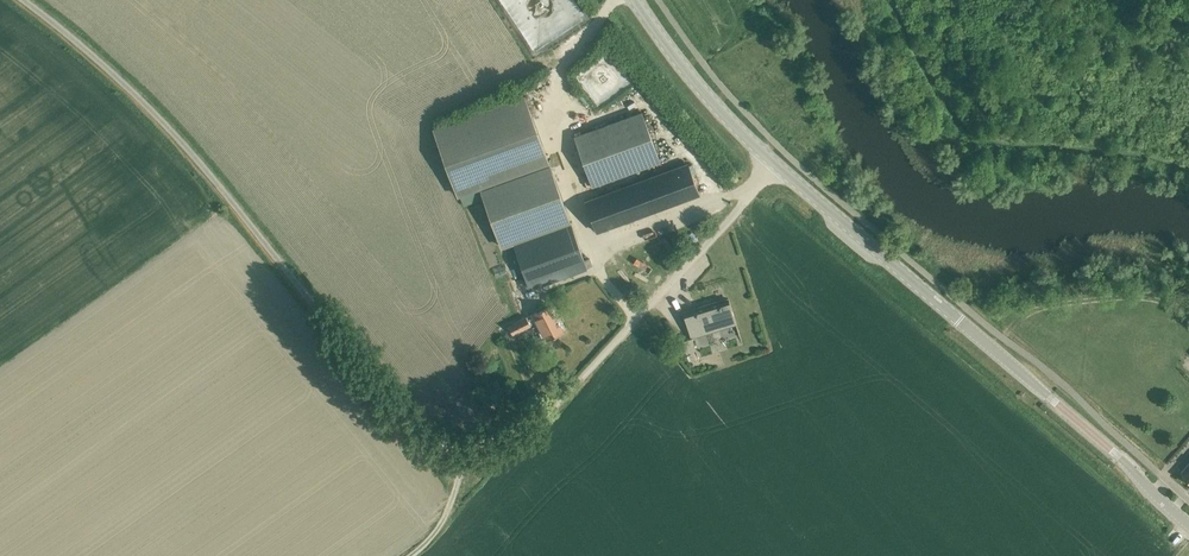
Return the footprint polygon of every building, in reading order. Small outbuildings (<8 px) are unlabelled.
[(462,195),(482,190),(549,165),(526,101),(436,129),(462,195)] [(575,137),(591,181),(592,186),(660,161),(642,112),(575,137)] [(586,201),(597,232),(700,194),(688,164),(586,201)] [(514,242),(515,244),(531,289),(587,268),(571,223),(549,165),(482,190),(502,246),(514,242)] [(692,337),(736,323),(729,300),(720,303),(719,301),(683,312),(691,336),(683,339),(687,352),(696,350),(692,337)] [(564,331),(550,305),(508,326),(513,334),(531,325),(534,323),(538,330),(541,328),(547,339),(564,331)]
